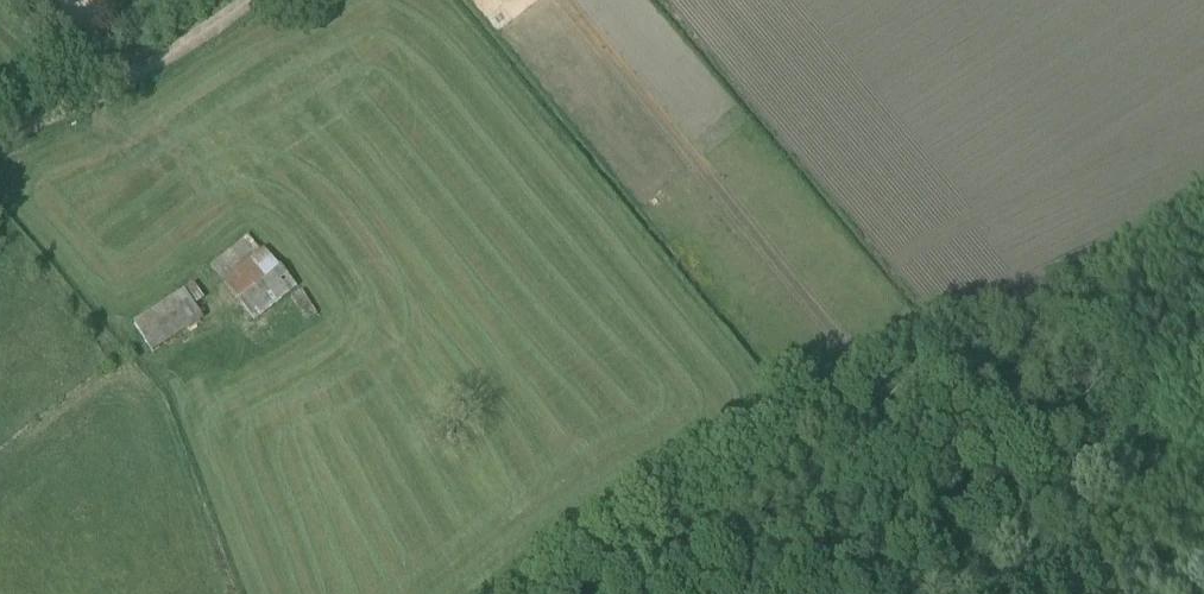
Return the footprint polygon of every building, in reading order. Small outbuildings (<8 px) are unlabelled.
[(210,265),(254,320),(255,322),(296,289),(264,249),(261,251),(248,235),(210,265)] [(194,284),(133,324),(153,354),(203,321),(198,312),(208,306),(194,284)] [(291,299),(306,323),(316,316),(301,292),(291,299)]
